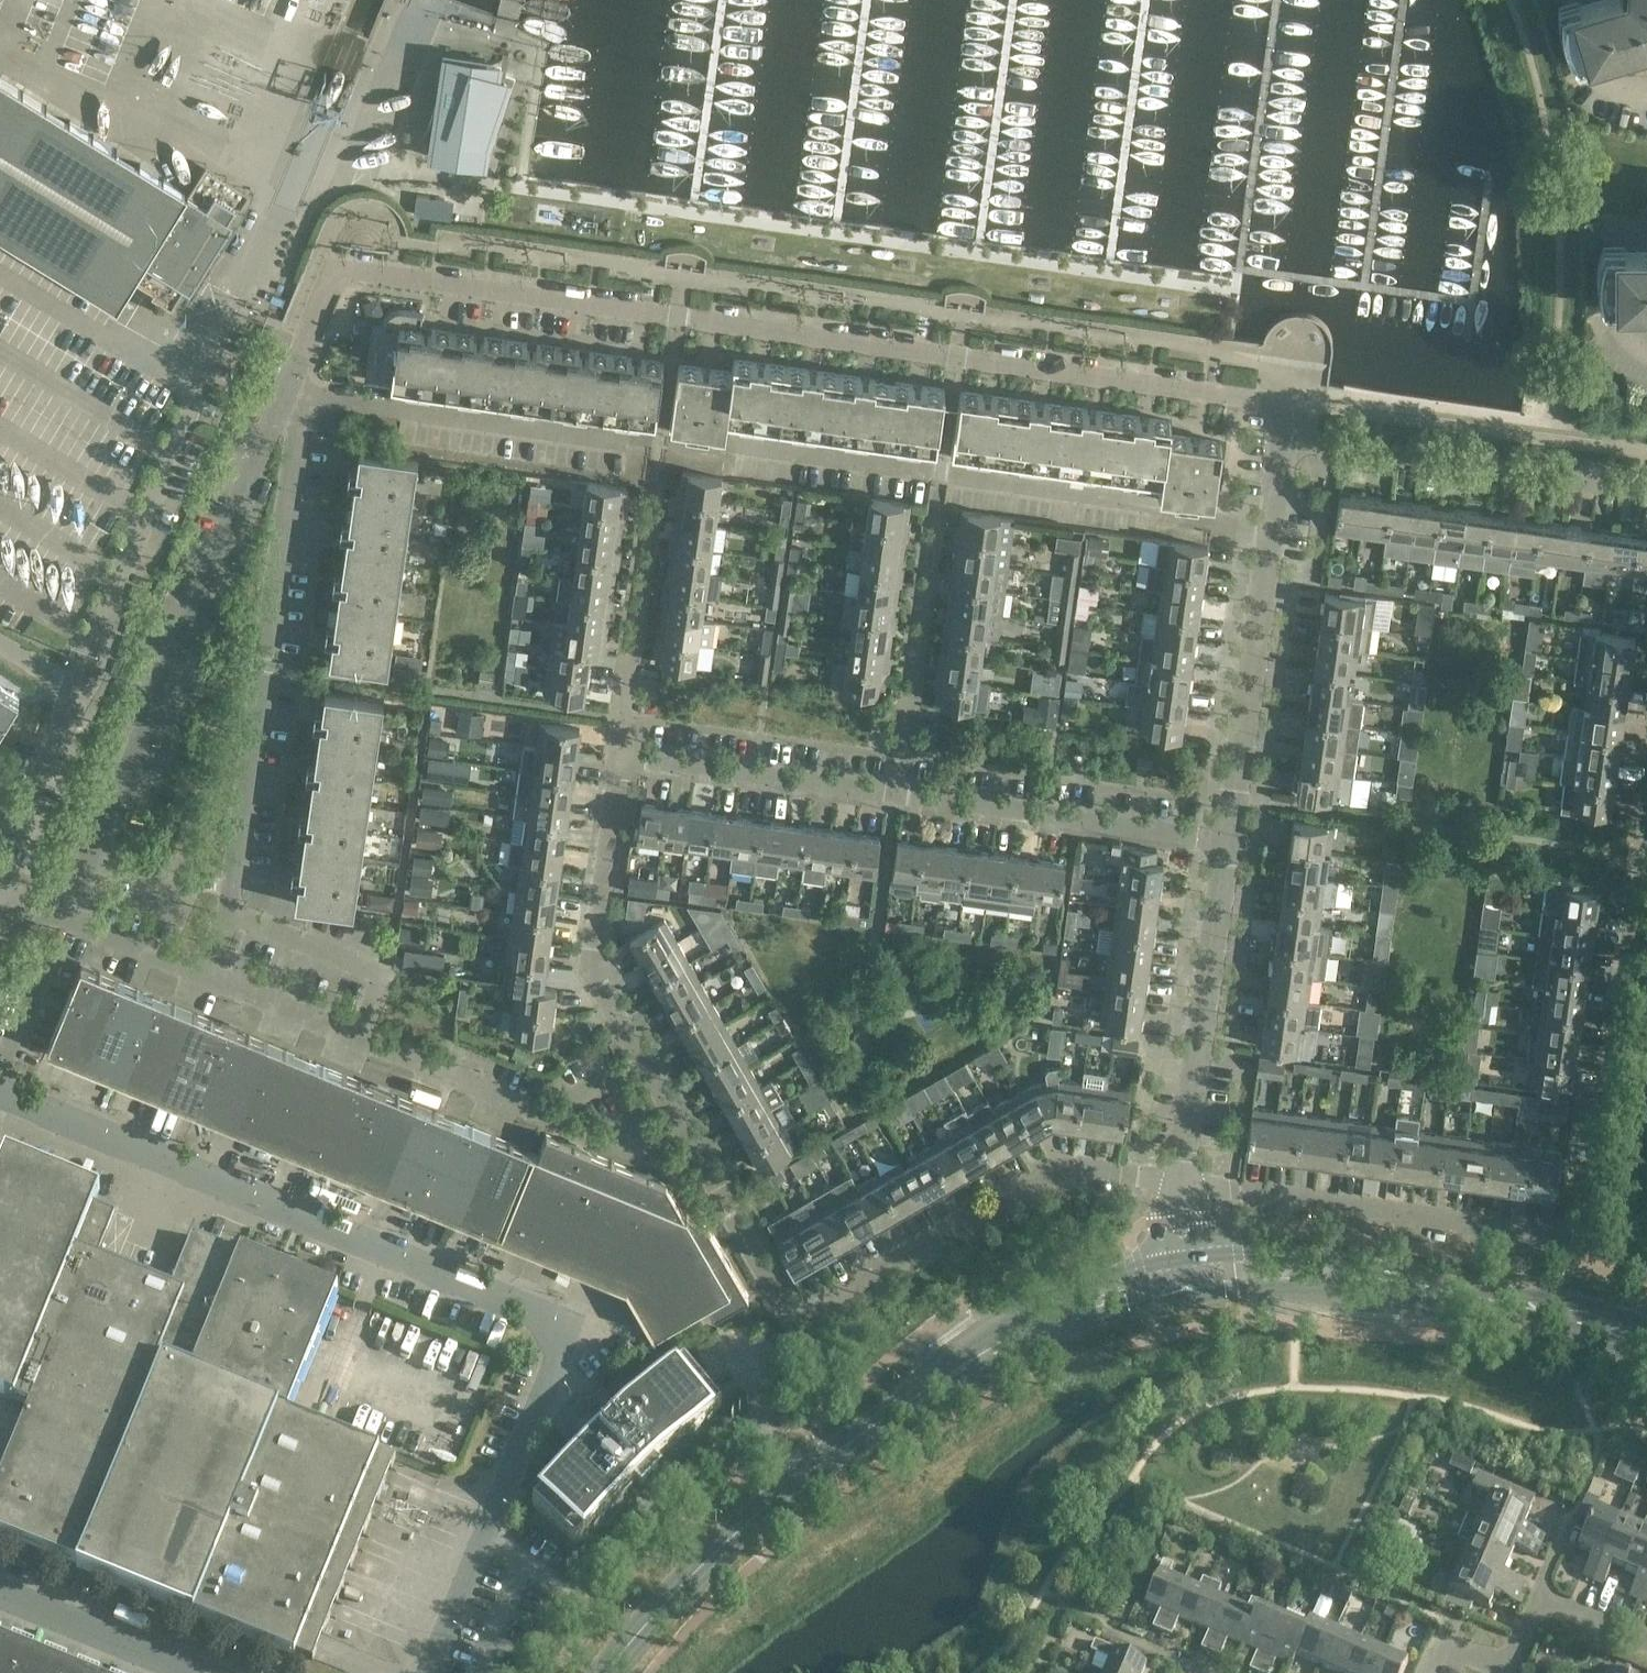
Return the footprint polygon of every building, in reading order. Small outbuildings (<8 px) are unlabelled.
[(1624,48),(1639,43),(1640,48),(1646,48),(1646,0),(1590,0),(1565,7),(1581,61),(1624,48)] [(352,83),(361,47),(338,41),(329,77),(352,83)] [(439,125),(431,149),(438,151),(480,158),(480,157),(487,159),(513,81),(493,74),(494,69),(481,67),(482,60),(443,54),(439,83),(446,84),(442,111),(441,111),(437,124),(439,125)] [(117,306),(134,279),(154,291),(151,296),(171,308),(235,205),(215,192),(207,205),(202,202),(199,207),(185,198),(188,193),(0,77),(0,234),(117,306)] [(1609,249),(1609,304),(1646,304),(1646,249),(1609,249)] [(447,371),(450,351),(453,332),(419,327),(421,314),(401,312),(394,312),(389,316),(387,322),(384,344),(375,343),(370,376),(392,379),(390,390),(418,394),(419,387),(444,391),(447,371)] [(453,332),(450,351),(447,371),(444,391),(497,398),(505,339),(453,332)] [(550,406),(553,386),(558,347),(505,339),(497,398),(550,406)] [(558,347),(553,386),(550,406),(603,413),(611,354),(558,347)] [(654,428),(661,381),(664,362),(611,354),(603,413),(628,417),(627,424),(654,428)] [(732,371),(725,416),(725,417),(727,418),(778,425),(787,366),(733,358),(732,371)] [(725,417),(725,416),(732,371),(679,364),(670,430),(724,438),(727,418),(725,417)] [(831,432),(837,393),(839,373),(787,366),(778,425),(831,432)] [(884,440),(889,401),(892,381),(839,373),(837,393),(831,432),(884,440)] [(937,447),(942,408),(945,388),(892,381),(889,401),(884,440),(937,447)] [(1005,457),(1010,418),(1013,398),(960,391),(952,449),(1005,457)] [(1057,464),(1063,425),(1066,406),(1013,398),(1010,418),(1005,457),(1057,464)] [(1110,472),(1113,452),(1119,413),(1066,406),(1063,425),(1057,464),(1110,472)] [(1163,478),(1170,434),(1171,421),(1119,413),(1113,452),(1110,472),(1161,479),(1163,479),(1163,478)] [(1213,507),(1219,463),(1222,441),(1170,434),(1163,478),(1163,479),(1161,479),(1158,499),(1213,507)] [(418,458),(379,453),(360,450),(352,503),(411,511),(418,458)] [(722,477),(683,471),(679,495),(718,501),(722,477)] [(588,481),(584,506),(623,512),(627,487),(588,481)] [(531,485),(529,498),(538,500),(540,486),(531,485)] [(1366,495),(1340,492),(1335,531),(1361,535),(1366,495)] [(676,519),(715,525),(718,501),(679,495),(676,519)] [(1366,495),(1361,535),(1385,538),(1391,499),(1366,495)] [(781,496),(779,510),(788,511),(790,497),(781,496)] [(529,498),(527,512),(536,513),(538,500),(529,498)] [(806,513),(807,500),(797,498),(795,512),(806,513)] [(871,498),(867,522),(906,528),(910,503),(871,498)] [(1383,551),(1408,555),(1416,502),(1391,499),(1385,538),(1383,551)] [(1408,555),(1408,558),(1433,561),(1440,506),(1416,502),(1408,555)] [(352,503),(344,556),(403,564),(411,511),(352,503)] [(566,524),(566,528),(581,530),(620,535),(623,512),(584,506),(581,526),(566,524)] [(1433,561),(1458,565),(1465,510),(1440,506),(1433,561)] [(777,523),(786,524),(788,511),(779,510),(777,523)] [(1458,565),(1483,568),(1490,513),(1465,510),(1458,565)] [(962,511),(958,535),(998,541),(1001,516),(962,511)] [(795,512),(793,526),(804,527),(806,513),(795,512)] [(1483,568),(1508,572),(1515,517),(1490,513),(1483,568)] [(1508,572),(1533,575),(1535,559),(1541,520),(1515,517),(1508,572)] [(712,548),(715,525),(676,519),(672,542),(712,548)] [(1535,559),(1560,563),(1566,524),(1541,520),(1535,559)] [(867,522),(864,546),(903,551),(906,528),(867,522)] [(1560,563),(1585,567),(1590,527),(1566,524),(1560,563)] [(1585,567),(1583,580),(1607,584),(1609,570),(1615,531),(1590,527),(1585,567)] [(577,553),(617,559),(620,535),(581,530),(577,553)] [(1609,570),(1634,574),(1640,534),(1615,531),(1609,570)] [(524,533),(523,546),(531,547),(532,543),(536,544),(537,535),(524,533)] [(1646,575),(1646,535),(1640,534),(1634,574),(1646,575)] [(1009,566),(1012,543),(998,541),(958,535),(955,559),(1009,566)] [(1071,539),(1069,551),(1078,552),(1080,540),(1080,538),(1071,537),(1071,539)] [(1084,553),(1085,553),(1093,554),(1107,556),(1110,540),(1087,537),(1084,553)] [(1204,570),(1208,546),(1159,539),(1155,563),(1204,570)] [(669,566),(708,572),(712,548),(672,542),(669,566)] [(776,544),(774,557),(781,558),(782,558),(784,545),(776,544)] [(799,560),(801,547),(790,545),(789,559),(799,560)] [(523,546),(521,559),(529,560),(531,547),(523,546)] [(864,546),(860,569),(900,575),(903,551),(864,546)] [(1075,576),(1078,552),(1069,551),(1066,574),(1075,576)] [(574,577),(613,582),(617,559),(577,553),(574,577)] [(1085,553),(1083,567),(1091,568),(1092,561),(1101,562),(1102,556),(1093,554),(1085,553)] [(344,556),(337,608),(396,617),(403,564),(344,556)] [(774,557),(771,581),(779,582),(782,558),(774,557)] [(789,559),(787,573),(797,574),(799,560),(789,559)] [(952,582),(1005,590),(1009,566),(955,559),(952,582)] [(1151,563),(1147,586),(1162,588),(1201,593),(1204,570),(1155,563),(1151,563)] [(717,598),(720,574),(708,572),(669,566),(666,590),(705,596),(717,598)] [(860,569),(857,593),(896,599),(900,575),(860,569)] [(1072,599),(1075,576),(1066,574),(1063,598),(1072,599)] [(1327,583),(1341,585),(1342,576),(1329,574),(1327,583)] [(571,601),(610,606),(613,582),(574,577),(571,601)] [(525,593),(527,581),(518,579),(517,579),(515,592),(516,592),(525,593)] [(1366,579),(1365,588),(1378,590),(1379,581),(1366,579)] [(1393,583),(1379,581),(1378,590),(1392,592),(1393,583)] [(948,606),(1002,613),(1005,590),(952,582),(948,606)] [(1078,600),(1089,602),(1097,603),(1099,586),(1081,583),(1078,600)] [(1415,586),(1414,596),(1428,597),(1429,588),(1415,586)] [(1158,611),(1198,617),(1201,593),(1162,588),(1158,611)] [(1441,599),(1442,590),(1429,588),(1428,597),(1441,599)] [(662,614),(702,619),(705,596),(666,590),(662,614)] [(776,606),(778,592),(768,591),(766,605),(776,606)] [(846,592),(842,615),(854,617),(893,623),(896,599),(857,593),(846,592)] [(1372,626),(1377,596),(1365,594),(1365,598),(1325,593),(1322,618),(1372,626)] [(783,596),(782,607),(793,608),(794,597),(783,596)] [(1063,598),(1061,612),(1070,613),(1072,599),(1063,598)] [(1465,599),(1463,608),(1477,610),(1478,600),(1465,599)] [(1087,617),(1089,602),(1078,600),(1076,615),(1087,617)] [(1490,612),(1492,602),(1478,600),(1477,610),(1490,612)] [(567,624),(607,630),(610,606),(571,601),(567,624)] [(1516,601),(1514,610),(1528,612),(1529,602),(1516,601)] [(1541,613),(1543,604),(1529,602),(1528,612),(1541,613)] [(405,616),(428,620),(430,607),(407,604),(405,616)] [(766,605),(764,618),(774,620),(776,606),(766,605)] [(945,630),(984,635),(998,637),(1002,613),(948,606),(945,630)] [(778,630),(789,632),(793,608),(782,607),(778,630)] [(1566,607),(1564,617),(1578,619),(1579,609),(1566,607)] [(337,608),(333,635),(329,661),(388,669),(396,617),(337,608)] [(1591,620),(1593,611),(1579,609),(1578,619),(1591,620)] [(1155,635),(1194,641),(1198,617),(1158,611),(1155,635)] [(710,645),(714,621),(702,619),(662,614),(659,638),(698,643),(710,645)] [(1628,616),(1615,614),(1613,624),(1627,626),(1628,616)] [(1627,626),(1640,628),(1642,618),(1628,616),(1627,626)] [(854,617),(850,640),(890,646),(893,623),(854,617)] [(1318,644),(1357,649),(1369,651),(1372,626),(1322,618),(1318,644)] [(1416,619),(1414,632),(1418,632),(1427,634),(1430,634),(1432,622),(1416,619)] [(1529,619),(1525,648),(1536,650),(1541,651),(1545,621),(1529,619)] [(554,622),(551,644),(564,646),(564,647),(590,651),(590,652),(603,654),(607,630),(567,624),(554,622)] [(1059,622),(1056,645),(1065,647),(1068,623),(1059,622)] [(1089,650),(1093,626),(1074,624),(1071,647),(1089,650)] [(761,652),(770,653),(773,628),(764,627),(761,652)] [(1578,655),(1592,657),(1631,663),(1634,637),(1582,629),(1578,655)] [(981,659),(984,635),(945,630),(942,653),(981,659)] [(1416,646),(1425,647),(1427,634),(1418,632),(1416,646)] [(1142,633),(1139,657),(1191,664),(1194,641),(1155,635),(1142,633)] [(655,661),(695,667),(698,643),(659,638),(655,661)] [(784,655),(786,641),(777,640),(775,653),(784,655)] [(850,640),(847,664),(886,670),(890,646),(850,640)] [(564,646),(551,644),(548,668),(587,674),(590,652),(590,651),(564,647),(564,646)] [(1315,669),(1354,674),(1357,649),(1318,644),(1315,669)] [(1056,645),(1054,659),(1063,660),(1065,647),(1056,645)] [(1071,647),(1068,671),(1086,674),(1089,650),(1071,647)] [(508,648),(506,662),(514,663),(516,649),(508,648)] [(1525,648),(1521,673),(1533,675),(1536,650),(1525,648)] [(766,681),(770,653),(761,652),(757,679),(766,681)] [(397,653),(395,665),(407,667),(408,654),(397,653)] [(775,653),(773,667),(783,668),(784,655),(775,653)] [(978,682),(981,659),(942,653),(938,677),(978,682)] [(1578,655),(1574,681),(1588,683),(1627,688),(1631,663),(1592,657),(1578,655)] [(1139,657),(1136,681),(1148,683),(1187,689),(1191,664),(1139,657)] [(515,678),(517,664),(514,663),(506,662),(504,677),(515,678)] [(886,670),(847,664),(834,662),(830,686),(883,694),(886,670)] [(493,686),(495,670),(480,667),(478,684),(493,686)] [(544,693),(584,699),(587,674),(548,668),(544,693)] [(1311,693),(1350,699),(1354,674),(1315,669),(1311,693)] [(1413,669),(1411,682),(1420,684),(1422,670),(1413,669)] [(1515,672),(1512,698),(1529,701),(1533,675),(1521,673),(1515,672)] [(1048,676),(1046,692),(1059,694),(1062,678),(1048,676)] [(935,701),(987,709),(991,684),(978,682),(938,677),(935,701)] [(1066,679),(1064,694),(1077,696),(1080,697),(1082,687),(1076,680),(1066,679)] [(1419,697),(1420,684),(1411,682),(1409,696),(1419,697)] [(1145,706),(1184,712),(1187,689),(1148,683),(1145,706)] [(1588,683),(1584,707),(1624,713),(1627,688),(1588,683)] [(0,686),(0,729),(19,698),(0,686)] [(325,692),(318,744),(376,753),(384,700),(325,692)] [(1041,693),(1037,721),(1056,724),(1060,696),(1041,693)] [(1363,701),(1350,699),(1311,693),(1308,719),(1360,727),(1363,701)] [(1064,694),(1061,714),(1070,715),(1075,712),(1077,696),(1064,694)] [(1529,701),(1512,698),(1508,722),(1525,725),(1529,701)] [(1624,713),(1584,707),(1572,705),(1569,730),(1620,738),(1624,713)] [(1145,706),(1141,731),(1181,736),(1184,712),(1145,706)] [(460,711),(457,731),(469,733),(472,712),(460,711)] [(432,718),(430,730),(440,731),(442,719),(432,718)] [(1402,718),(1400,733),(1404,733),(1413,734),(1419,735),(1421,720),(1402,718)] [(1304,743),(1356,750),(1360,727),(1308,719),(1304,743)] [(540,722),(537,746),(537,747),(576,752),(580,728),(540,722)] [(1525,725),(1508,722),(1505,748),(1522,750),(1525,725)] [(1616,763),(1620,738),(1569,730),(1565,756),(1616,763)] [(430,738),(428,755),(441,756),(443,740),(430,738)] [(1353,774),(1356,750),(1304,743),(1301,767),(1353,774)] [(318,744),(314,771),(310,797),(369,806),(376,753),(318,744)] [(533,770),(573,776),(576,752),(537,747),(537,746),(524,744),(520,769),(533,771),(533,770)] [(1399,746),(1398,756),(1416,759),(1417,749),(1412,748),(1402,746),(1399,746)] [(1138,754),(1136,771),(1150,773),(1153,756),(1138,754)] [(1613,787),(1616,763),(1565,756),(1561,780),(1564,780),(1613,787)] [(1519,759),(1509,758),(1507,772),(1517,773),(1519,759)] [(430,759),(428,775),(467,781),(469,764),(430,759)] [(498,780),(500,767),(491,765),(489,779),(498,780)] [(1297,794),(1349,801),(1353,774),(1301,767),(1297,794)] [(520,769),(517,792),(530,793),(530,794),(570,799),(573,776),(533,770),(533,771),(520,769)] [(1399,771),(1397,781),(1398,781),(1407,782),(1412,783),(1414,773),(1399,771)] [(1505,785),(1515,786),(1517,773),(1507,772),(1505,785)] [(1613,787),(1564,780),(1560,810),(1582,814),(1582,809),(1609,813),(1613,787)] [(1398,781),(1396,795),(1405,796),(1407,782),(1398,781)] [(424,786),(422,800),(437,802),(439,788),(424,786)] [(517,792),(514,816),(566,823),(570,799),(530,794),(530,793),(517,792)] [(303,850),(342,856),(361,858),(369,806),(310,797),(303,850)] [(662,846),(667,806),(642,803),(637,842),(662,846)] [(422,805),(420,820),(437,823),(439,808),(422,805)] [(662,846),(685,849),(690,810),(667,806),(662,846)] [(685,849),(708,852),(713,813),(690,810),(685,849)] [(491,828),(493,814),(485,813),(482,827),(491,828)] [(708,852),(731,855),(737,816),(713,813),(708,852)] [(514,816),(510,839),(563,846),(566,823),(514,816)] [(730,868),(753,871),(760,819),(737,816),(731,855),(730,868)] [(760,819),(753,871),(777,874),(779,862),(784,823),(760,819)] [(1290,845),(1329,851),(1333,825),(1293,820),(1290,845)] [(779,862),(802,866),(808,826),(784,823),(779,862)] [(808,826),(802,866),(801,877),(824,880),(825,869),(831,830),(808,826)] [(418,829),(416,845),(434,847),(436,831),(418,829)] [(825,869),(849,872),(854,833),(831,830),(825,869)] [(854,833),(849,872),(875,876),(880,837),(854,833)] [(520,865),(559,870),(563,846),(510,839),(507,863),(520,864),(520,865)] [(891,887),(894,888),(896,891),(908,893),(912,890),(915,890),(921,842),(898,839),(891,887)] [(921,842),(915,889),(920,890),(920,894),(938,897),(939,894),(946,846),(921,842)] [(1112,843),(1110,859),(1123,861),(1120,879),(1160,885),(1163,862),(1155,861),(1156,849),(1112,843)] [(1290,845),(1286,870),(1325,876),(1329,851),(1290,845)] [(946,846),(939,894),(963,898),(969,849),(946,846)] [(969,849),(963,898),(962,901),(985,904),(992,852),(969,849)] [(295,903),(334,908),(354,911),(361,858),(342,856),(303,850),(295,903)] [(992,852),(985,904),(1009,907),(1016,856),(992,852)] [(414,855),(412,872),(431,875),(433,858),(414,855)] [(1009,907),(1032,910),(1034,898),(1039,859),(1016,856),(1009,907)] [(1039,859),(1034,898),(1059,902),(1064,863),(1039,859)] [(1386,859),(1384,873),(1394,874),(1399,875),(1401,861),(1395,861),(1386,859)] [(1082,876),(1082,874),(1084,862),(1074,861),(1072,874),(1082,876)] [(520,865),(517,888),(556,894),(559,870),(520,865)] [(1325,876),(1286,870),(1283,895),(1322,901),(1335,903),(1339,878),(1325,876)] [(1070,888),(1080,889),(1082,876),(1072,874),(1070,888)] [(629,875),(627,891),(655,895),(656,886),(657,879),(629,875)] [(1585,881),(1547,875),(1543,907),(1595,914),(1599,889),(1584,887),(1585,881)] [(412,876),(410,893),(427,895),(429,878),(412,876)] [(1120,879),(1117,902),(1156,908),(1160,885),(1120,879)] [(656,886),(655,895),(668,897),(670,888),(656,886)] [(1486,886),(1484,899),(1500,902),(1501,888),(1486,886)] [(517,888),(514,912),(553,917),(556,894),(517,888)] [(701,901),(702,893),(689,891),(688,899),(701,901)] [(716,895),(702,893),(701,901),(715,903),(716,895)] [(473,894),(471,907),(480,909),(482,895),(473,894)] [(1283,895),(1279,920),(1318,925),(1322,901),(1283,895)] [(1381,896),(1379,909),(1389,910),(1394,911),(1396,898),(1390,897),(1381,896)] [(749,899),(735,897),(734,906),(748,908),(749,899)] [(405,899),(403,912),(417,914),(419,901),(405,899)] [(748,908),(761,910),(763,901),(749,899),(748,908)] [(1484,899),(1482,913),(1498,915),(1500,902),(1484,899)] [(844,912),(843,921),(868,925),(869,916),(858,914),(859,904),(845,902),(844,912)] [(1156,908),(1117,902),(1114,926),(1153,932),(1156,908)] [(795,915),(797,906),(783,904),(782,913),(795,915)] [(797,906),(795,915),(809,916),(810,908),(797,906)] [(1075,921),(1077,907),(1068,906),(1066,920),(1075,921)] [(1543,907),(1540,932),(1591,939),(1595,914),(1543,907)] [(1379,909),(1378,922),(1387,923),(1392,924),(1394,911),(1389,910),(1379,909)] [(830,910),(829,919),(843,921),(844,912),(830,910)] [(514,912),(510,935),(550,941),(553,917),(514,912)] [(630,938),(643,960),(677,940),(664,919),(630,938)] [(911,922),(897,920),(896,929),(910,931),(911,922)] [(1066,920),(1064,933),(1073,934),(1075,921),(1066,920)] [(1328,952),(1331,927),(1318,925),(1279,920),(1276,945),(1328,952)] [(728,922),(720,927),(727,938),(735,934),(728,922)] [(910,931),(923,933),(924,924),(911,922),(910,931)] [(1100,927),(1097,948),(1110,950),(1150,956),(1153,932),(1114,926),(1113,929),(1100,927)] [(403,927),(401,940),(418,942),(420,929),(403,927)] [(958,929),(945,927),(944,936),(957,938),(958,929)] [(957,938),(971,940),(972,931),(958,929),(957,938)] [(1591,939),(1540,932),(1536,957),(1588,964),(1591,939)] [(735,934),(727,938),(733,950),(741,946),(735,934)] [(1005,935),(991,934),(990,942),(1004,944),(1005,935)] [(1374,946),(1372,959),(1381,960),(1387,961),(1391,936),(1376,934),(1374,946)] [(507,959),(546,964),(550,941),(510,935),(507,959)] [(1004,944),(1017,946),(1018,937),(1005,935),(1004,944)] [(1479,935),(1477,948),(1482,949),(1491,950),(1493,950),(1495,937),(1479,935)] [(643,960),(654,980),(688,960),(677,940),(643,960)] [(1044,941),(1043,950),(1056,952),(1057,943),(1044,941)] [(1272,969),(1311,975),(1324,977),(1328,952),(1276,945),(1272,969)] [(1482,949),(1480,962),(1489,964),(1491,950),(1482,949)] [(1107,974),(1146,979),(1150,956),(1110,950),(1107,974)] [(471,969),(473,956),(464,954),(462,968),(471,969)] [(1069,969),(1071,955),(1061,954),(1059,967),(1069,969)] [(1536,957),(1533,981),(1545,983),(1584,989),(1588,964),(1536,957)] [(503,984),(516,986),(517,985),(543,989),(543,987),(546,964),(507,959),(503,984)] [(1372,959),(1370,972),(1380,973),(1385,974),(1387,961),(1381,960),(1372,959)] [(688,960),(654,980),(666,1001),(700,981),(688,960)] [(752,963),(744,968),(751,980),(759,975),(752,963)] [(81,966),(48,1047),(86,1063),(119,982),(81,966)] [(1059,967),(1057,981),(1067,982),(1069,969),(1059,967)] [(1268,994),(1308,1000),(1311,975),(1272,969),(1268,994)] [(1104,997),(1143,1003),(1146,979),(1107,974),(1104,997)] [(759,975),(751,980),(757,992),(765,987),(759,975)] [(678,1022),(712,1002),(700,981),(666,1001),(678,1022)] [(123,1078),(156,997),(119,982),(86,1063),(123,1078)] [(1581,1014),(1584,989),(1545,983),(1542,1008),(1581,1014)] [(556,989),(543,987),(543,989),(517,985),(516,986),(513,1008),(552,1014),(556,989)] [(1484,1000),(1486,986),(1477,985),(1475,998),(1484,1000)] [(460,988),(458,1001),(466,1002),(468,989),(460,988)] [(1268,994),(1265,1019),(1304,1025),(1317,1026),(1321,1002),(1308,1000),(1268,994)] [(1376,997),(1367,995),(1365,1009),(1374,1010),(1376,997)] [(161,1094),(195,1013),(156,997),(123,1078),(161,1094)] [(1100,1023),(1139,1029),(1143,1003),(1104,997),(1100,1023)] [(1475,998),(1473,1012),(1482,1013),(1484,1000),(1475,998)] [(464,1016),(466,1002),(458,1001),(456,1015),(464,1016)] [(690,1043),(725,1023),(712,1002),(678,1022),(690,1043)] [(776,1005),(768,1010),(774,1022),(782,1017),(776,1005)] [(1052,1021),(1060,1022),(1062,1009),(1054,1007),(1052,1021)] [(552,1014),(513,1008),(510,1032),(549,1038),(552,1014)] [(1361,1008),(1360,1021),(1378,1024),(1380,1011),(1374,1010),(1365,1009),(1361,1008)] [(1538,1033),(1577,1039),(1581,1014),(1542,1008),(1538,1033)] [(232,1028),(195,1013),(161,1094),(198,1109),(232,1028)] [(782,1017),(774,1022),(781,1033),(789,1029),(782,1017)] [(1265,1019),(1261,1046),(1314,1053),(1317,1026),(1304,1025),(1265,1019)] [(702,1064),(736,1044),(725,1023),(690,1043),(702,1064)] [(268,1043),(232,1028),(198,1109),(235,1124),(268,1043)] [(1076,1030),(1075,1039),(1088,1041),(1090,1032),(1076,1030)] [(1102,1043),(1103,1034),(1090,1032),(1088,1041),(1102,1043)] [(1535,1058),(1574,1063),(1577,1039),(1538,1033),(1535,1058)] [(1477,1049),(1479,1036),(1470,1034),(1468,1048),(1477,1049)] [(1138,1039),(1113,1035),(1111,1049),(1136,1053),(1138,1039)] [(305,1058),(268,1043),(235,1124),(272,1139),(305,1058)] [(991,1058),(995,1065),(1007,1059),(1003,1051),(998,1043),(987,1050),(991,1058)] [(714,1084),(748,1064),(736,1044),(702,1064),(714,1084)] [(517,1046),(512,1057),(524,1062),(529,1051),(517,1046)] [(799,1046),(791,1051),(798,1063),(806,1058),(799,1046)] [(1468,1048),(1466,1061),(1475,1063),(1477,1049),(1468,1048)] [(975,1056),(979,1064),(991,1058),(987,1050),(975,1056)] [(1357,1055),(1355,1064),(1370,1066),(1371,1057),(1357,1055)] [(1260,1056),(1257,1072),(1279,1075),(1282,1059),(1260,1056)] [(344,1074),(305,1058),(272,1139),(310,1155),(344,1074)] [(806,1058),(798,1063),(810,1084),(818,1079),(806,1058)] [(1535,1058),(1531,1085),(1570,1090),(1574,1063),(1535,1058)] [(1059,1080),(1062,1061),(1047,1064),(1044,1069),(1047,1082),(1034,1084),(1014,1096),(1034,1130),(1053,1119),(1054,1119),(1059,1080)] [(1295,1061),(1294,1070),(1307,1072),(1308,1063),(1295,1061)] [(1321,1074),(1322,1065),(1308,1063),(1307,1072),(1321,1074)] [(760,1085),(748,1064),(714,1084),(725,1104),(760,1085)] [(961,1075),(957,1067),(945,1074),(949,1082),(961,1075)] [(1342,1068),(1341,1077),(1354,1079),(1356,1070),(1342,1068)] [(1083,1083),(1077,1122),(1101,1126),(1106,1087),(1108,1073),(1084,1070),(1083,1083)] [(1368,1081),(1369,1072),(1356,1070),(1354,1079),(1368,1081)] [(1420,1073),(1403,1071),(1403,1076),(1401,1086),(1418,1088),(1420,1073)] [(380,1089),(344,1074),(310,1155),(347,1170),(380,1089)] [(933,1080),(938,1089),(949,1082),(945,1074),(933,1080)] [(1388,1084),(1397,1085),(1401,1086),(1403,1076),(1389,1074),(1388,1084)] [(1436,1077),(1434,1093),(1448,1095),(1448,1092),(1450,1083),(1450,1079),(1436,1077)] [(783,1099),(771,1078),(760,1085),(725,1104),(738,1126),(783,1099)] [(811,1086),(799,1093),(809,1111),(822,1104),(822,1105),(830,1100),(818,1079),(810,1084),(811,1086)] [(1059,1080),(1054,1119),(1077,1122),(1083,1083),(1059,1080)] [(1462,1094),(1463,1085),(1450,1083),(1448,1092),(1462,1094)] [(1101,1126),(1125,1129),(1130,1090),(1106,1087),(1101,1126)] [(1484,1088),(1482,1097),(1496,1099),(1497,1090),(1484,1088)] [(384,1185),(417,1104),(380,1089),(347,1170),(384,1185)] [(1509,1101),(1511,1091),(1497,1090),(1496,1099),(1509,1101)] [(920,1099),(916,1091),(904,1097),(908,1106),(920,1099)] [(1528,1103),(1541,1105),(1542,1096),(1529,1094),(1528,1103)] [(992,1108),(1012,1142),(1034,1130),(1014,1096),(992,1108)] [(1542,1096),(1541,1105),(1540,1115),(1565,1118),(1568,1100),(1542,1096)] [(892,1104),(897,1112),(908,1106),(904,1097),(892,1104)] [(750,1147),(784,1127),(796,1120),(783,1099),(738,1126),(750,1147)] [(830,1100),(822,1105),(829,1117),(837,1112),(830,1100)] [(988,1101),(968,1113),(972,1120),(992,1154),(1012,1142),(992,1108),(988,1101)] [(455,1119),(417,1104),(384,1185),(421,1201),(455,1119)] [(1252,1107),(1249,1131),(1247,1147),(1272,1150),(1278,1111),(1252,1107)] [(966,1109),(944,1121),(951,1132),(971,1167),(992,1154),(972,1120),(968,1113),(966,1109)] [(1296,1153),(1301,1114),(1278,1111),(1272,1150),(1296,1153)] [(1325,1117),(1301,1114),(1296,1153),(1319,1157),(1325,1117)] [(1421,1120),(1397,1116),(1396,1127),(1390,1167),(1414,1170),(1419,1131),(1421,1120)] [(1343,1160),(1348,1121),(1325,1117),(1319,1157),(1343,1160)] [(491,1134),(455,1119),(421,1201),(458,1216),(491,1134)] [(869,1128),(864,1120),(852,1127),(857,1135),(869,1128)] [(1371,1124),(1348,1121),(1343,1160),(1366,1163),(1371,1124)] [(1396,1127),(1371,1124),(1366,1163),(1390,1167),(1396,1127)] [(762,1167),(796,1147),(784,1127),(750,1147),(762,1167)] [(840,1133),(845,1141),(857,1135),(852,1127),(840,1133)] [(1443,1134),(1419,1131),(1414,1170),(1437,1173),(1443,1134)] [(931,1144),(950,1178),(971,1167),(951,1132),(931,1144)] [(547,1133),(538,1153),(530,1150),(497,1232),(533,1247),(575,1145),(547,1133)] [(497,1232),(530,1150),(491,1134),(458,1216),(497,1232)] [(1467,1138),(1443,1134),(1437,1173),(1461,1177),(1467,1138)] [(1490,1141),(1467,1138),(1461,1177),(1485,1180),(1490,1141)] [(1514,1144),(1490,1141),(1485,1180),(1509,1184),(1514,1144)] [(827,1151),(822,1143),(810,1150),(815,1159),(827,1151)] [(908,1157),(928,1191),(950,1178),(931,1144),(908,1157)] [(1537,1148),(1514,1144),(1509,1184),(1531,1187),(1537,1148)] [(613,1161),(575,1145),(533,1247),(572,1262),(613,1161)] [(1531,1187),(1556,1190),(1561,1151),(1537,1148),(1531,1187)] [(799,1157),(803,1165),(815,1159),(810,1150),(799,1157)] [(335,1296),(337,1289),(335,1288),(335,1289),(242,1251),(243,1250),(241,1249),(239,1253),(192,1234),(170,1288),(97,1258),(113,1218),(108,1217),(107,1210),(92,1204),(99,1189),(6,1151),(0,1165),(0,1391),(30,1404),(0,1476),(0,1531),(78,1563),(77,1567),(193,1614),(193,1613),(294,1654),(295,1652),(312,1659),(396,1458),(378,1450),(379,1448),(299,1415),(306,1399),(294,1394),(334,1296),(335,1296)] [(652,1176),(613,1161),(572,1262),(610,1278),(652,1176)] [(879,1173),(899,1208),(920,1196),(900,1161),(879,1173)] [(774,1182),(786,1175),(781,1167),(769,1174),(774,1182)] [(858,1186),(878,1220),(899,1208),(879,1173),(858,1186)] [(769,1174),(757,1181),(762,1189),(774,1182),(769,1174)] [(878,1220),(858,1186),(852,1175),(831,1186),(857,1232),(878,1220)] [(610,1278),(626,1285),(633,1297),(648,1289),(681,1208),(666,1182),(652,1176),(610,1278)] [(754,1183),(744,1189),(751,1202),(761,1196),(754,1183)] [(831,1186),(811,1198),(837,1243),(857,1232),(831,1186)] [(837,1243),(811,1198),(790,1209),(817,1255),(837,1243)] [(688,1215),(685,1214),(681,1208),(648,1289),(633,1297),(655,1333),(708,1302),(714,1313),(749,1293),(708,1225),(689,1218),(688,1215)] [(790,1209),(768,1222),(794,1268),(817,1255),(790,1209)] [(653,1464),(659,1458),(721,1407),(684,1361),(621,1413),(587,1445),(532,1505),(576,1545),(630,1485),(636,1480),(641,1485),(658,1469),(653,1464)] [(1472,1489),(1489,1497),(1480,1520),(1540,1546),(1545,1536),(1523,1527),(1529,1513),(1529,1512),(1535,1498),(1478,1474),(1472,1489)] [(1586,1495),(1576,1520),(1588,1525),(1578,1549),(1592,1555),(1583,1576),(1592,1580),(1618,1519),(1595,1510),(1599,1501),(1606,1485),(1593,1480),(1586,1495)] [(1629,1494),(1624,1505),(1630,1507),(1635,1496),(1629,1494)] [(1402,1506),(1399,1513),(1409,1517),(1412,1510),(1402,1506)] [(1540,1546),(1480,1520),(1468,1515),(1458,1538),(1470,1543),(1509,1560),(1514,1547),(1536,1556),(1540,1546)] [(1603,1585),(1612,1563),(1625,1569),(1642,1529),(1618,1519),(1592,1580),(1603,1585)] [(1395,1527),(1391,1536),(1399,1539),(1403,1531),(1395,1527)] [(1629,1596),(1639,1600),(1646,1582),(1646,1532),(1642,1529),(1625,1569),(1639,1574),(1629,1596)] [(1389,1538),(1386,1545),(1395,1548),(1398,1541),(1389,1538)] [(1525,1582),(1503,1573),(1509,1560),(1470,1543),(1460,1566),(1520,1593),(1525,1582)] [(1160,1609),(1152,1627),(1162,1631),(1185,1579),(1169,1573),(1173,1564),(1163,1560),(1145,1602),(1160,1609)] [(1460,1566),(1444,1602),(1469,1613),(1474,1601),(1488,1607),(1494,1593),(1516,1602),(1520,1593),(1460,1566)] [(1374,1570),(1371,1577),(1389,1585),(1392,1578),(1374,1570)] [(1171,1635),(1179,1617),(1192,1622),(1210,1581),(1203,1577),(1199,1586),(1185,1579),(1162,1631),(1171,1635)] [(1209,1630),(1201,1648),(1211,1652),(1233,1600),(1218,1594),(1221,1585),(1210,1581),(1192,1622),(1209,1630)] [(1220,1656),(1228,1638),(1243,1645),(1258,1611),(1257,1611),(1261,1602),(1251,1598),(1248,1607),(1233,1600),(1211,1652),(1220,1656)] [(1249,1669),(1259,1672),(1282,1621),(1258,1611),(1243,1645),(1257,1650),(1249,1669)] [(1388,1611),(1384,1620),(1395,1625),(1399,1615),(1388,1611)] [(1334,1631),(1309,1620),(1305,1631),(1296,1654),(1319,1664),(1334,1631)] [(1291,1665),(1296,1654),(1305,1631),(1282,1621),(1259,1672),(1270,1672),(1276,1659),(1291,1665)] [(1339,1672),(1345,1672),(1358,1641),(1334,1631),(1319,1664),(1339,1672)] [(35,1652),(2,1638),(0,1644),(0,1672),(27,1672),(35,1652)] [(1109,1658),(1104,1671),(1107,1672),(1142,1672),(1147,1663),(1095,1640),(1091,1650),(1109,1658)] [(1383,1652),(1358,1641),(1345,1672),(1374,1672),(1383,1652)] [(68,1665),(35,1652),(27,1672),(65,1672),(68,1665)] [(1407,1663),(1383,1652),(1374,1672),(1403,1672),(1407,1663)] [(1613,1672),(1636,1672),(1616,1665),(1613,1672)]
